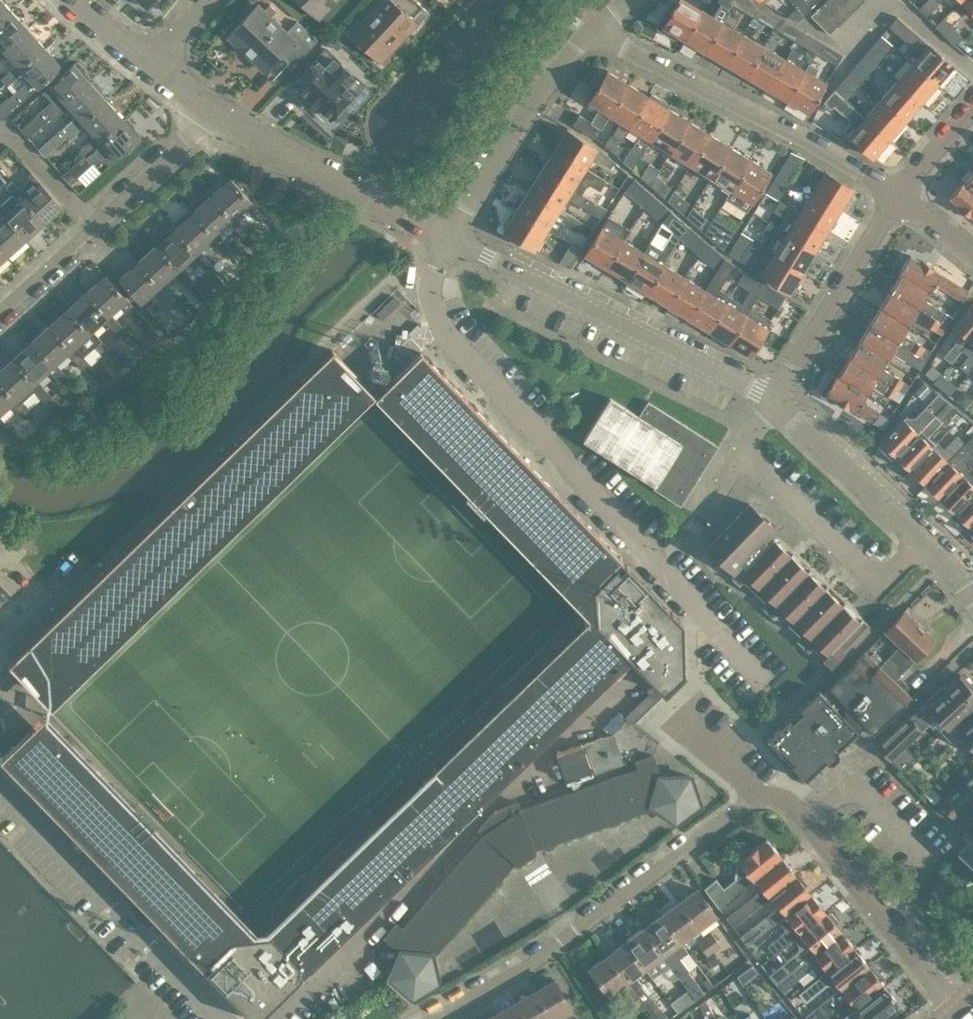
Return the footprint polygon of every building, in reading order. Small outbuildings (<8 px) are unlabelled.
[(11,6),(5,0),(0,0),(0,16),(11,6)] [(258,1),(229,31),(266,65),(281,50),(289,58),(292,61),(316,35),(297,17),(293,22),(287,28),(270,12),(276,6),(269,0),(264,6),(258,1)] [(319,11),(329,0),(306,0),(319,11)] [(349,29),(375,53),(396,31),(402,37),(410,29),(409,28),(429,7),(421,0),(376,0),(349,29)] [(657,22),(657,24),(674,34),(676,33),(677,31),(683,34),(701,4),(703,0),(675,0),(671,7),(669,5),(666,6),(657,22)] [(681,38),(694,45),(696,42),(704,47),(722,16),(723,16),(732,0),(720,0),(713,11),(701,4),(683,34),(681,38)] [(753,11),(759,1),(758,0),(733,0),(753,11)] [(797,3),(803,11),(811,3),(809,0),(794,0),(797,3)] [(820,2),(838,20),(847,12),(835,0),(822,0),(820,2)] [(847,12),(855,4),(851,0),(835,0),(847,12)] [(918,4),(925,12),(938,0),(923,0),(918,4)] [(952,2),(960,10),(965,5),(966,6),(969,4),(972,8),(972,0),(955,0),(952,2)] [(759,1),(753,11),(773,23),(780,13),(759,1)] [(820,2),(811,10),(829,29),(838,20),(820,2)] [(797,3),(787,11),(797,17),(803,11),(797,3)] [(6,48),(4,46),(27,25),(11,6),(0,16),(0,53),(6,48)] [(897,11),(889,21),(910,39),(911,43),(904,50),(912,57),(937,79),(953,60),(929,38),(897,11)] [(780,13),(773,23),(794,36),(800,25),(780,13)] [(943,13),(935,21),(954,41),(962,32),(943,13)] [(722,16),(704,47),(725,59),(743,28),(723,16),(722,16)] [(16,60),(0,74),(6,81),(19,70),(23,67),(20,64),(44,43),(27,25),(4,46),(6,48),(16,60)] [(800,25),(794,36),(815,48),(821,37),(800,25)] [(743,28),(725,59),(745,71),(763,40),(743,28)] [(331,29),(325,35),(337,46),(343,39),(331,29)] [(881,30),(865,48),(876,58),(892,40),(881,30)] [(821,37),(815,48),(836,60),(842,50),(821,37)] [(763,40),(745,71),(766,83),(784,53),(763,40)] [(2,115),(7,110),(31,89),(61,62),(44,43),(20,64),(23,67),(19,70),(26,77),(0,99),(0,112),(2,115)] [(325,44),(292,79),(305,92),(303,94),(314,105),(317,103),(330,115),(331,113),(334,116),(340,116),(348,108),(348,102),(345,99),(363,80),(325,44)] [(784,53),(766,83),(787,95),(805,65),(793,58),(798,49),(790,44),(785,53),(784,53)] [(865,48),(850,67),(861,76),(876,58),(865,48)] [(912,57),(897,75),(921,97),(937,79),(912,57)] [(50,96),(19,123),(27,132),(49,112),(53,117),(69,102),(67,99),(91,78),(84,69),(85,68),(86,65),(80,58),(77,58),(75,59),(74,59),(50,80),(43,87),(50,96)] [(581,110),(574,120),(595,133),(610,109),(628,79),(608,66),(606,68),(602,65),(598,66),(585,88),(586,91),(590,94),(589,96),(601,103),(592,117),(581,110)] [(805,65),(787,95),(808,108),(826,77),(805,65)] [(850,67),(836,83),(847,92),(861,76),(850,67)] [(897,75),(881,94),(906,115),(921,97),(897,75)] [(75,109),(37,143),(44,151),(44,150),(66,131),(69,135),(85,120),(83,118),(107,96),(102,91),(104,89),(103,84),(98,78),(93,77),(91,78),(67,99),(69,102),(75,109)] [(610,128),(604,139),(613,147),(627,124),(628,125),(630,121),(649,92),(628,79),(610,109),(621,116),(620,119),(619,118),(612,129),(610,128)] [(834,85),(823,97),(832,104),(835,101),(849,113),(849,118),(843,125),(845,127),(849,131),(874,152),(890,133),(865,112),(834,85)] [(631,143),(623,156),(632,164),(641,149),(651,134),(669,105),(659,98),(662,95),(651,88),(649,92),(630,121),(640,127),(631,143)] [(881,94),(865,112),(890,133),(906,115),(881,94)] [(96,132),(80,146),(83,150),(86,153),(102,139),(100,136),(124,115),(107,96),(83,118),(85,120),(96,132)] [(669,105),(651,134),(662,141),(660,144),(669,150),(671,147),(689,117),(669,105)] [(83,150),(61,170),(69,179),(94,157),(105,157),(109,162),(141,134),(133,125),(134,123),(134,121),(128,113),(125,113),(124,115),(100,136),(102,139),(86,153),(83,150)] [(689,117),(671,147),(691,159),(710,130),(689,117)] [(569,123),(556,144),(584,162),(591,151),(608,161),(612,154),(599,142),(569,123)] [(710,130),(691,159),(711,172),(730,142),(710,130)] [(730,142),(711,172),(732,185),(750,155),(730,142)] [(556,144),(543,164),(573,183),(573,184),(580,188),(586,178),(599,186),(605,175),(584,162),(556,144)] [(790,148),(778,166),(791,174),(803,154),(790,148)] [(732,185),(726,194),(747,207),(753,198),(771,168),(750,155),(732,185)] [(649,159),(640,172),(650,181),(656,170),(659,165),(649,159)] [(814,160),(809,169),(820,175),(812,187),(840,205),(853,184),(814,160)] [(543,164),(530,184),(561,203),(567,193),(601,214),(607,204),(580,188),(573,184),(573,183),(543,164)] [(778,166),(766,187),(778,194),(791,174),(778,166)] [(8,177),(5,180),(13,189),(19,197),(23,194),(44,217),(62,201),(63,200),(41,177),(40,178),(31,167),(22,185),(12,174),(8,177)] [(964,177),(972,185),(972,168),(964,177)] [(656,170),(650,181),(664,193),(671,183),(656,170)] [(232,173),(213,190),(233,213),(236,210),(247,200),(254,207),(261,200),(255,193),(252,196),(232,173)] [(634,175),(625,186),(644,202),(654,191),(634,175)] [(950,193),(959,201),(958,202),(968,212),(970,209),(972,212),(972,185),(964,177),(950,193)] [(530,184),(518,205),(548,224),(556,229),(564,217),(579,226),(584,218),(561,203),(530,184)] [(674,185),(667,196),(683,209),(689,199),(674,185)] [(812,187),(800,208),(828,225),(840,205),(812,187)] [(1,213),(4,210),(25,234),(44,217),(23,194),(19,197),(13,189),(1,200),(0,199),(0,212),(1,213)] [(213,190),(194,206),(215,229),(218,226),(229,216),(236,223),(242,217),(236,210),(233,213),(213,190)] [(654,191),(644,202),(662,218),(672,207),(654,191)] [(779,196),(773,206),(784,212),(778,222),(787,228),(815,245),(828,225),(800,208),(779,196)] [(261,200),(254,207),(262,216),(268,211),(269,209),(261,200)] [(692,202),(686,212),(701,225),(707,215),(692,202)] [(518,205),(505,225),(535,244),(548,224),(518,205)] [(175,218),(175,221),(176,223),(196,246),(199,243),(211,233),(217,240),(224,233),(218,226),(215,229),(194,206),(186,214),(184,213),(181,212),(175,218)] [(672,207),(662,218),(681,234),(690,223),(672,207)] [(7,251),(25,234),(4,210),(1,213),(0,213),(0,243),(7,251)] [(713,213),(704,228),(723,245),(735,226),(713,213)] [(242,217),(236,223),(244,232),(250,227),(242,217)] [(768,217),(762,227),(773,233),(767,243),(775,248),(803,266),(815,245),(787,228),(778,222),(778,223),(768,217)] [(604,221),(586,249),(607,262),(625,234),(622,232),(627,226),(620,221),(615,228),(604,221)] [(156,235),(156,238),(158,239),(157,240),(178,263),(181,260),(187,267),(188,268),(200,258),(207,265),(214,259),(199,243),(196,246),(176,223),(167,231),(166,229),(163,229),(156,235)] [(690,223),(681,234),(699,249),(708,239),(690,223)] [(741,227),(727,249),(739,256),(753,235),(741,227)] [(224,233),(217,240),(225,249),(232,242),(224,233)] [(625,234),(607,262),(627,275),(645,246),(625,234)] [(572,238),(559,257),(570,263),(582,244),(572,238)] [(708,239),(699,249),(717,265),(718,265),(725,253),(724,253),(708,239)] [(157,240),(139,256),(160,279),(163,277),(174,266),(180,273),(187,267),(181,260),(178,263),(157,240)] [(627,277),(626,278),(628,279),(638,285),(639,286),(640,284),(641,283),(648,287),(665,259),(671,247),(662,242),(655,253),(645,246),(627,275),(628,275),(627,277)] [(775,248),(761,269),(790,286),(803,266),(775,248)] [(909,250),(899,267),(901,269),(930,287),(935,280),(962,296),(968,287),(934,266),(935,264),(920,255),(919,257),(909,250)] [(706,284),(688,312),(709,325),(730,291),(718,284),(733,258),(725,253),(718,265),(717,265),(705,284),(706,284)] [(139,256),(120,273),(140,297),(155,284),(161,290),(169,284),(163,277),(160,279),(139,256)] [(665,259),(648,287),(668,300),(685,272),(665,259)] [(730,291),(709,325),(729,337),(746,310),(747,310),(751,303),(749,302),(757,290),(758,290),(766,278),(744,265),(737,277),(749,284),(740,298),(730,291)] [(187,267),(180,273),(188,282),(196,276),(188,268),(187,267)] [(901,269),(890,287),(919,305),(928,310),(947,322),(953,312),(925,295),(930,287),(901,269)] [(105,271),(87,287),(108,310),(111,307),(119,301),(125,307),(132,301),(133,300),(107,270),(105,271)] [(218,271),(200,287),(211,299),(229,283),(218,271)] [(685,272),(668,300),(688,312),(706,284),(705,284),(685,272)] [(766,278),(758,290),(779,303),(780,302),(787,291),(766,278)] [(169,284),(161,290),(169,300),(177,293),(169,284)] [(87,287),(69,304),(89,327),(93,324),(100,317),(108,318),(119,330),(125,324),(111,307),(108,310),(87,287)] [(890,287),(879,303),(909,321),(919,305),(890,287)] [(945,352),(951,357),(953,355),(961,345),(972,331),(972,298),(953,321),(963,329),(945,352)] [(746,310),(729,337),(748,349),(750,350),(767,323),(766,322),(770,315),(751,303),(747,310),(746,310)] [(879,303),(869,320),(925,355),(930,346),(926,343),(904,329),(909,321),(879,303)] [(69,304),(50,320),(71,344),(74,341),(80,348),(82,351),(94,341),(99,347),(107,340),(93,324),(89,327),(69,304)] [(928,310),(923,319),(942,330),(947,322),(928,310)] [(50,320),(31,337),(52,361),(56,357),(67,347),(73,354),(80,348),(74,341),(71,344),(50,320)] [(869,320),(859,337),(888,355),(893,347),(920,363),(925,355),(869,320)] [(152,323),(140,334),(146,341),(159,330),(152,323)] [(957,360),(968,368),(972,362),(972,331),(961,345),(966,349),(957,360)] [(31,337),(13,354),(33,377),(37,374),(49,363),(63,379),(70,373),(56,357),(52,361),(31,337)] [(859,337),(848,354),(905,390),(911,381),(892,369),(883,363),(888,355),(859,337)] [(332,345),(9,658),(35,685),(57,664),(61,668),(83,647),(79,643),(91,631),(95,635),(114,616),(110,612),(137,587),(141,591),(160,572),(156,568),(183,542),(187,547),(207,528),(202,523),(243,483),(247,488),(267,469),(263,464),(290,438),(294,443),(313,424),(309,420),(321,408),(324,412),(342,395),(339,391),(358,372),(332,345)] [(80,348),(73,354),(81,363),(88,357),(82,351),(80,348)] [(119,348),(112,354),(121,364),(128,358),(119,348)] [(406,362),(392,376),(593,583),(622,555),(420,349),(406,362)] [(0,365),(0,377),(15,393),(18,391),(23,396),(34,386),(44,397),(51,390),(37,374),(33,377),(13,354),(0,365)] [(837,371),(837,372),(866,390),(872,381),(900,398),(905,390),(848,354),(837,371)] [(931,362),(926,369),(934,376),(940,369),(931,362)] [(106,365),(97,374),(103,381),(113,372),(106,365)] [(941,368),(933,377),(934,378),(941,384),(949,375),(941,368)] [(836,371),(825,388),(837,395),(836,397),(848,404),(849,403),(874,418),(874,417),(883,423),(889,413),(878,406),(879,406),(862,396),(866,390),(837,372),(837,371),(836,371)] [(11,397),(25,413),(32,407),(23,396),(18,391),(15,393),(0,377),(0,407),(11,397)] [(923,377),(915,387),(922,394),(931,384),(923,377)] [(962,384),(953,395),(964,404),(972,393),(962,384)] [(903,414),(881,437),(896,452),(948,397),(938,388),(925,402),(915,412),(908,412),(905,409),(902,413),(903,414)] [(610,392),(584,434),(655,479),(653,482),(672,494),(681,499),(718,440),(649,396),(639,411),(610,392)] [(948,397),(896,452),(910,466),(936,439),(928,431),(954,402),(948,397)] [(66,398),(59,405),(67,414),(75,407),(66,398)] [(44,413),(38,419),(48,431),(55,425),(44,413)] [(38,422),(27,433),(36,443),(48,432),(38,422)] [(925,480),(939,494),(962,470),(967,464),(960,457),(972,444),(972,429),(969,433),(965,438),(925,480)] [(936,439),(910,466),(925,480),(965,438),(957,430),(943,444),(937,437),(936,439)] [(939,494),(954,507),(972,488),(972,458),(967,464),(962,470),(939,494)] [(954,507),(959,512),(957,513),(957,516),(963,522),(966,522),(968,521),(969,521),(972,517),(972,488),(954,507)] [(750,498),(708,541),(737,569),(773,532),(778,526),(750,498)] [(737,569),(733,573),(739,580),(747,572),(758,583),(770,593),(762,601),(769,608),(774,613),(782,605),(796,619),(804,627),(796,635),(808,646),(816,638),(827,649),(822,654),(831,662),(845,647),(844,647),(869,620),(862,614),(860,616),(849,605),(829,585),(809,566),(791,549),(773,532),(737,569)] [(622,555),(593,583),(594,616),(630,654),(663,687),(662,687),(663,688),(666,685),(667,685),(685,666),(684,665),(683,617),(622,555)] [(901,639),(881,660),(895,674),(933,634),(904,606),(886,625),(901,639)] [(594,616),(270,930),(306,967),(307,967),(308,966),(329,945),(330,945),(331,944),(331,943),(332,942),(352,923),(353,923),(354,921),(364,911),(364,912),(366,910),(365,910),(387,889),(389,888),(410,867),(412,866),(411,865),(427,850),(428,851),(481,799),(481,798),(502,778),(504,776),(525,755),(525,756),(527,754),(548,733),(550,732),(571,711),(573,710),(573,709),(583,700),(585,698),(584,698),(606,677),(606,678),(608,676),(607,676),(629,655),(630,654),(594,616)] [(819,684),(766,733),(767,734),(804,774),(825,755),(827,757),(832,757),(838,751),(838,746),(836,745),(856,726),(858,727),(859,727),(862,729),(867,728),(868,728),(873,726),(903,697),(909,691),(910,690),(895,674),(881,660),(866,646),(866,645),(822,687),(819,684)] [(914,706),(927,720),(937,711),(947,721),(952,717),(972,697),(972,688),(971,686),(972,681),(961,669),(958,669),(945,682),(941,682),(914,706)] [(655,681),(647,689),(653,696),(662,688),(655,681)] [(942,726),(951,736),(960,728),(972,742),(972,697),(952,717),(947,721),(942,726)] [(879,740),(878,741),(879,742),(901,765),(908,758),(914,753),(904,742),(921,726),(908,712),(885,734),(879,740)] [(6,747),(0,753),(2,754),(138,894),(131,901),(149,919),(155,913),(201,960),(202,962),(203,961),(232,933),(225,927),(229,923),(211,904),(207,908),(180,880),(185,876),(167,858),(163,862),(158,857),(162,853),(144,835),(140,839),(99,796),(103,792),(85,773),(81,777),(54,750),(58,746),(40,727),(36,731),(29,724),(6,747)] [(614,729),(557,749),(567,778),(624,757),(614,729)] [(396,918),(385,932),(401,948),(390,974),(414,993),(439,978),(432,949),(437,943),(440,945),(450,933),(448,931),(514,855),(517,857),(535,846),(533,841),(629,808),(630,811),(645,806),(644,803),(652,800),(676,816),(701,799),(690,770),(661,771),(654,750),(638,756),(640,763),(520,805),(518,798),(496,806),(478,825),(484,830),(404,924),(396,918)] [(940,798),(954,812),(957,809),(972,795),(972,767),(943,795),(940,798)] [(941,792),(932,783),(925,789),(934,799),(941,792)] [(959,844),(972,858),(972,814),(967,820),(966,822),(972,829),(959,844)] [(716,873),(704,883),(718,902),(754,873),(781,851),(766,832),(752,844),(750,842),(739,850),(741,853),(735,858),(736,859),(735,873),(723,882),(716,873)] [(761,882),(725,911),(727,914),(732,920),(751,905),(768,891),(769,891),(771,890),(796,869),(795,867),(781,851),(754,873),(761,882)] [(776,903),(740,931),(747,940),(763,928),(775,919),(779,916),(787,910),(786,909),(811,889),(803,878),(805,876),(799,869),(797,870),(796,869),(771,890),(781,903),(778,905),(776,903)] [(696,884),(677,898),(696,923),(715,909),(696,884)] [(784,926),(767,939),(775,948),(793,934),(801,927),(826,907),(811,889),(786,909),(787,910),(779,916),(785,923),(784,926)] [(677,898),(660,911),(679,936),(696,923),(677,898)] [(786,957),(770,971),(777,978),(783,974),(782,973),(841,926),(834,917),(836,916),(836,913),(830,905),(827,905),(826,907),(801,927),(793,934),(799,943),(799,947),(786,957)] [(660,911),(642,924),(661,949),(668,959),(678,971),(687,984),(695,995),(703,989),(686,967),(687,966),(677,953),(686,946),(679,936),(660,911)] [(642,924),(625,938),(644,963),(645,962),(652,972),(662,965),(668,973),(674,974),(678,971),(668,959),(661,949),(642,924)] [(783,974),(777,978),(782,985),(783,987),(797,976),(811,965),(815,966),(820,972),(828,965),(855,944),(841,926),(782,973),(783,974)] [(711,927),(703,933),(714,946),(722,940),(711,927)] [(232,933),(203,961),(206,964),(256,1016),(303,970),(306,967),(270,930),(232,933)] [(703,933),(697,937),(707,951),(714,946),(703,933)] [(607,951),(643,998),(652,1009),(659,1018),(662,1018),(668,1015),(642,980),(643,979),(635,969),(644,963),(625,938),(607,951)] [(820,972),(799,988),(806,997),(827,980),(829,980),(835,988),(842,983),(842,982),(869,961),(855,944),(828,965),(820,972)] [(707,951),(713,959),(720,954),(714,946),(707,951)] [(607,951),(589,964),(608,990),(620,981),(636,1003),(643,998),(607,951)] [(372,956),(365,962),(372,972),(380,966),(372,956)] [(752,960),(738,971),(742,977),(758,966),(752,960)] [(804,1013),(808,1018),(825,1018),(820,1013),(849,991),(857,1001),(884,980),(883,978),(884,977),(885,974),(878,965),(875,965),(873,967),(869,961),(842,982),(842,983),(835,988),(804,1013)] [(707,973),(702,976),(708,984),(713,981),(707,973)] [(554,976),(535,987),(551,1015),(570,1004),(554,976)] [(856,1014),(860,1018),(879,1018),(886,1014),(883,1011),(899,998),(884,980),(857,1001),(857,1002),(835,1018),(851,1018),(856,1014)] [(687,984),(670,997),(678,1008),(695,995),(687,984)] [(517,998),(529,1018),(543,1018),(544,1018),(553,1018),(551,1015),(535,987),(517,998)] [(700,999),(707,1015),(708,1018),(720,1018),(717,1014),(715,1012),(705,995),(700,999)] [(732,1001),(743,1018),(756,1018),(741,996),(732,1001)] [(497,1009),(503,1018),(529,1018),(517,998),(497,1009)] [(98,1018),(137,1018),(119,999),(98,1018)] [(479,1018),(503,1018),(497,1009),(479,1018)] [(639,1018),(659,1018),(652,1009),(639,1018)] [(717,1014),(720,1018),(731,1018),(726,1009),(717,1014)] [(774,1018),(802,1018),(795,1010),(785,1014),(774,1018)]
